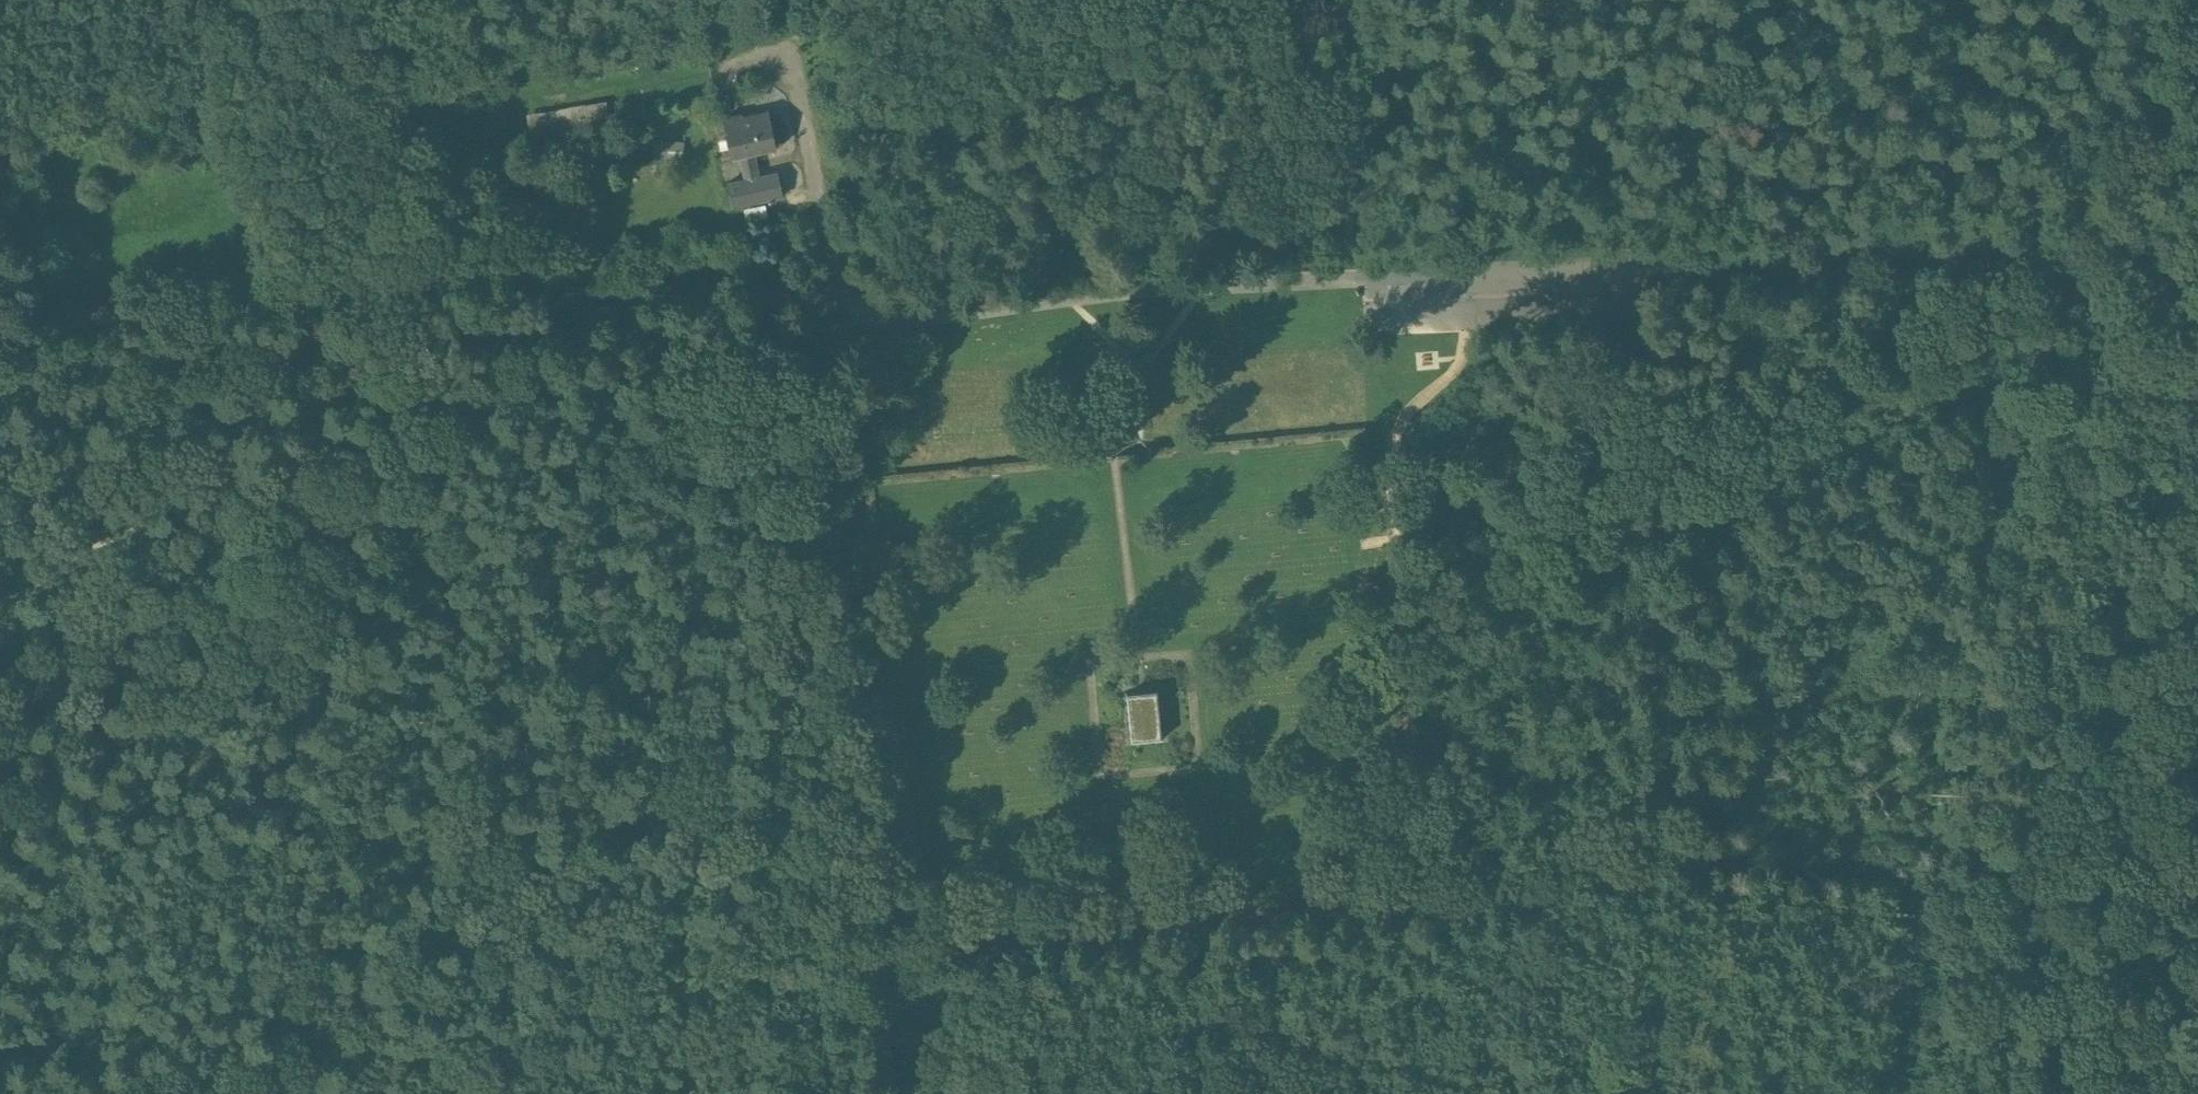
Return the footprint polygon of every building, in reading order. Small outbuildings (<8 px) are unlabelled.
[(605,105),(528,117),(533,153),(611,140),(605,105)] [(767,110),(714,121),(723,163),(739,160),(743,180),(727,183),(733,209),(783,199),(778,173),(762,176),(758,156),(776,152),(767,110)] [(683,154),(684,138),(653,136),(652,153),(683,154)] [(1132,741),(1165,738),(1161,687),(1128,690),(1132,741)]
